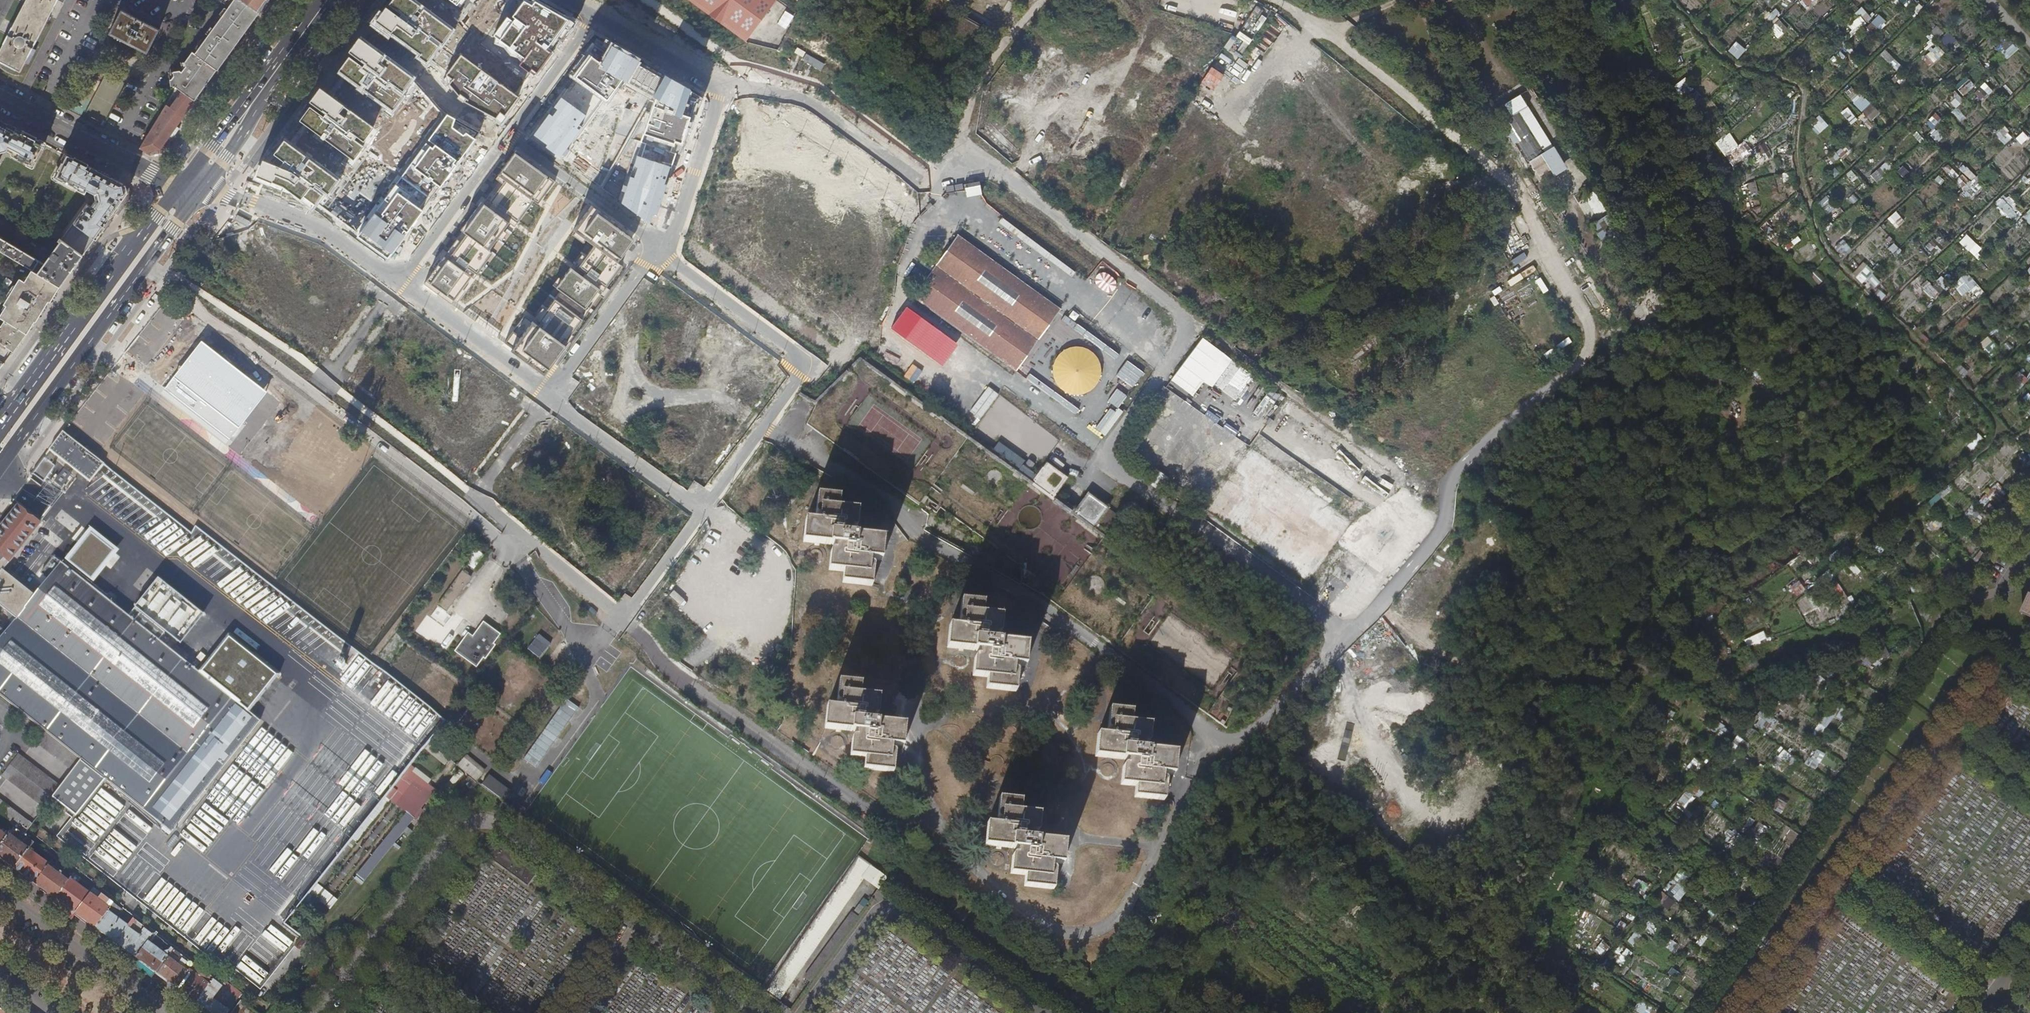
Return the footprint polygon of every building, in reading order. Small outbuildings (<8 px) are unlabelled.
[(0,51),(0,61),(21,71),(58,0),(26,0),(0,51)] [(177,88),(195,101),(226,57),(239,40),(240,39),(258,13),(241,0),(222,0),(221,2),(229,7),(177,79),(174,76),(171,80),(172,87),(174,87),(177,88)] [(258,13),(259,12),(267,2),(268,0),(241,0),(258,13)] [(748,42),(779,0),(689,0),(748,42)] [(270,5),(267,2),(259,12),(263,15),(270,5)] [(1769,23),(1781,14),(1775,7),(1764,16),(1769,23)] [(788,27),(795,14),(784,8),(777,21),(788,27)] [(109,34),(146,53),(158,29),(122,10),(109,34)] [(1876,13),(1868,22),(1876,29),(1884,21),(1876,13)] [(1263,28),(1268,18),(1263,15),(1258,26),(1263,28)] [(1770,29),(1778,39),(1790,29),(1782,19),(1770,29)] [(1935,38),(1941,32),(1934,25),(1928,31),(1935,38)] [(158,29),(146,53),(147,54),(159,30),(158,29)] [(1945,48),(1954,39),(1947,31),(1937,39),(1945,48)] [(1242,32),(1239,38),(1251,45),(1254,39),(1242,32)] [(243,41),(240,39),(239,40),(226,57),(230,60),(243,41)] [(1737,41),(1729,51),(1740,59),(1747,49),(1737,41)] [(1923,48),(1926,50),(1920,59),(1931,65),(1941,49),(1927,41),(1923,48)] [(806,54),(802,59),(816,68),(819,63),(806,54)] [(1963,75),(1952,86),(1962,96),(1973,85),(1963,75)] [(1676,85),(1687,100),(1698,93),(1687,78),(1676,85)] [(1981,82),(1972,94),(1981,101),(1990,89),(1981,82)] [(1206,86),(1198,96),(1208,104),(1216,94),(1206,86)] [(1850,86),(1841,94),(1870,121),(1878,112),(1850,86)] [(172,95),(140,148),(147,152),(160,149),(177,126),(195,101),(177,88),(172,95)] [(1951,92),(1946,103),(1956,107),(1961,95),(1951,92)] [(1507,100),(1500,105),(1507,116),(1505,117),(1513,130),(1508,133),(1526,163),(1533,158),(1540,169),(1549,163),(1541,154),(1547,150),(1530,123),(1525,126),(1516,110),(1514,112),(1507,100)] [(1847,106),(1839,110),(1847,124),(1855,120),(1847,106)] [(1931,112),(1923,124),(1932,129),(1940,117),(1931,112)] [(2,153),(7,151),(12,153),(11,154),(13,156),(33,167),(45,143),(0,120),(0,156),(2,153)] [(160,149),(147,152),(153,154),(163,152),(181,128),(177,126),(160,149)] [(2001,126),(1993,134),(2004,144),(2012,136),(2001,126)] [(1936,128),(1928,134),(1933,141),(1941,135),(1936,128)] [(2020,142),(2026,135),(2020,131),(2014,137),(2020,142)] [(1727,132),(1712,142),(1722,156),(1736,146),(1727,132)] [(1901,154),(1912,143),(1906,138),(1896,150),(1901,154)] [(1760,143),(1755,150),(1766,158),(1770,152),(1760,143)] [(1846,144),(1835,150),(1838,157),(1850,152),(1846,144)] [(2001,150),(1994,161),(2004,166),(2010,155),(2001,150)] [(123,184),(66,155),(54,178),(85,194),(88,190),(95,194),(96,200),(92,207),(88,204),(62,240),(83,255),(113,213),(126,196),(123,184)] [(1901,166),(1896,172),(1903,178),(1908,172),(1901,166)] [(1735,184),(1737,196),(1754,194),(1753,182),(1735,184)] [(968,197),(983,196),(982,183),(967,184),(968,197)] [(129,187),(123,184),(126,196),(113,213),(118,216),(131,198),(129,187)] [(1961,193),(1968,200),(1976,193),(1969,185),(1961,193)] [(1742,209),(1758,205),(1756,195),(1740,198),(1742,209)] [(2000,199),(1994,205),(2012,221),(2017,215),(2000,199)] [(1600,218),(1590,224),(1600,241),(1610,234),(1600,218)] [(231,235),(239,245),(245,241),(237,231),(231,235)] [(921,287),(913,298),(1015,371),(1060,309),(958,235),(942,258),(935,253),(914,282),(921,287)] [(0,238),(0,251),(33,270),(59,286),(60,287),(83,255),(62,240),(44,264),(0,238)] [(1832,246),(1839,256),(1849,249),(1841,239),(1832,246)] [(1893,243),(1887,247),(1893,256),(1899,252),(1893,243)] [(1850,272),(1868,292),(1878,282),(1860,263),(1850,272)] [(8,304),(0,317),(1,318),(26,333),(34,319),(35,319),(48,299),(50,300),(59,286),(33,270),(25,283),(20,280),(6,303),(8,304)] [(1808,274),(1815,284),(1821,280),(1814,270),(1808,274)] [(1976,300),(1983,296),(1968,272),(1950,283),(1958,296),(1970,289),(1976,300)] [(1938,276),(1930,285),(1925,280),(1919,286),(1933,300),(1948,285),(1938,276)] [(1876,290),(1872,294),(1880,301),(1884,296),(1876,290)] [(154,322),(166,331),(173,321),(161,312),(154,322)] [(0,327),(0,343),(13,352),(26,334),(4,321),(0,327)] [(183,375),(197,386),(228,345),(213,335),(183,375)] [(1204,336),(1173,379),(1195,394),(1206,379),(1223,391),(1243,363),(1204,336)] [(1986,336),(1978,343),(1987,354),(1995,347),(1986,336)] [(1096,388),(1100,382),(1102,375),(1102,367),(1099,360),(1094,353),(1087,349),(1079,348),(1071,349),(1064,353),(1059,359),(1056,366),(1055,374),(1057,381),(1061,387),(1067,392),(1075,394),(1082,395),(1089,392),(1096,388)] [(1117,376),(1134,388),(1145,372),(1128,360),(1117,376)] [(145,397),(157,381),(131,364),(120,380),(145,397)] [(1957,364),(1951,369),(1960,378),(1966,373),(1957,364)] [(2016,391),(2026,381),(2016,372),(2006,382),(2016,391)] [(1230,403),(1239,410),(1262,382),(1253,375),(1230,403)] [(145,399),(177,421),(190,401),(159,380),(145,399)] [(1118,389),(1109,401),(1120,409),(1129,396),(1118,389)] [(1298,406),(1281,431),(1290,437),(1307,413),(1298,406)] [(1318,420),(1301,445),(1311,452),(1328,427),(1318,420)] [(155,467),(129,449),(138,436),(125,427),(107,452),(146,479),(155,467)] [(104,464),(62,432),(50,450),(57,456),(75,469),(91,481),(104,464)] [(1976,433),(1965,446),(1971,451),(1982,439),(1976,433)] [(1341,435),(1322,457),(1331,464),(1349,442),(1341,435)] [(1019,466),(1023,460),(1000,443),(995,450),(1019,466)] [(1250,446),(1206,509),(1307,583),(1353,520),(1250,446)] [(1360,447),(1343,474),(1354,480),(1370,454),(1360,447)] [(75,469),(57,456),(52,462),(43,475),(44,476),(61,489),(75,469)] [(52,462),(44,457),(32,473),(37,476),(39,473),(43,475),(52,462)] [(1381,461),(1363,487),(1372,494),(1390,468),(1381,461)] [(1025,463),(1017,475),(1032,486),(1044,471),(1048,465),(1046,463),(1038,473),(1025,463)] [(1066,478),(1048,465),(1044,471),(1062,484),(1066,478)] [(1152,482),(1160,488),(1174,471),(1167,465),(1152,482)] [(1062,484),(1044,471),(1032,486),(1107,540),(1111,534),(1098,524),(1104,515),(1083,500),(1077,510),(1055,494),(1062,484)] [(1423,481),(1414,493),(1425,501),(1434,489),(1423,481)] [(1996,484),(1977,503),(1982,508),(1989,501),(1993,504),(2005,492),(1996,484)] [(1088,493),(1083,500),(1104,515),(1109,509),(1088,493)] [(806,521),(804,544),(835,548),(835,552),(831,552),(829,571),(844,573),(843,584),(873,587),(874,569),(871,565),(871,561),(882,562),(884,540),(852,537),(852,531),(858,531),(859,511),(839,509),(841,498),(818,496),(816,516),(819,516),(818,523),(806,521)] [(925,496),(920,503),(924,506),(928,500),(929,499),(925,496)] [(28,497),(23,503),(31,510),(36,503),(28,497)] [(1960,519),(1967,523),(1971,517),(1978,522),(1983,514),(1969,505),(1960,519)] [(2,571),(40,524),(18,507),(0,530),(0,607),(16,620),(6,633),(0,628),(0,694),(45,730),(82,760),(173,832),(260,721),(158,640),(134,621),(110,602),(138,566),(90,527),(62,563),(54,557),(41,574),(48,579),(35,597),(2,571)] [(467,563),(476,569),(484,554),(476,549),(467,563)] [(462,573),(418,633),(426,640),(433,631),(439,636),(445,628),(455,634),(461,624),(446,613),(471,579),(462,573)] [(1796,581),(1788,588),(1796,596),(1804,589),(1796,581)] [(950,626),(947,647),(979,651),(978,658),(975,658),(973,677),(988,679),(987,689),(1016,693),(1018,673),(1014,670),(1015,665),(1026,667),(1028,645),(994,641),(995,636),(999,636),(1001,635),(1003,617),(982,614),(984,604),(962,601),(959,622),(963,623),(963,627),(950,626)] [(134,621),(158,640),(165,632),(140,612),(134,621)] [(482,623),(471,638),(468,642),(463,639),(454,652),(474,667),(481,657),(483,659),(493,646),(491,644),(498,634),(482,623)] [(1392,629),(1378,637),(1384,648),(1398,640),(1392,629)] [(1760,632),(1741,640),(1744,647),(1764,640),(1760,632)] [(538,633),(528,650),(542,657),(551,641),(538,633)] [(357,653),(349,647),(341,658),(349,664),(357,653)] [(347,666),(339,659),(335,664),(343,671),(347,666)] [(826,712),(895,760),(896,754),(893,752),(893,746),(903,747),(906,725),(873,722),(874,716),(878,716),(880,697),(860,695),(861,684),(838,682),(837,701),(838,703),(841,704),(840,710),(826,708),(826,712)] [(1834,716),(1838,719),(1845,710),(1833,702),(1809,736),(1816,741),(1834,716)] [(1098,735),(1095,758),(1127,761),(1127,766),(1123,766),(1121,785),(1136,787),(1134,798),(1164,801),(1167,780),(1165,779),(1163,779),(1163,774),(1173,775),(1175,753),(1144,750),(1145,744),(1148,745),(1151,725),(1129,723),(1131,712),(1110,710),(1107,729),(1112,732),(1112,737),(1098,735)] [(1762,712),(1752,725),(1764,734),(1774,722),(1762,712)] [(456,730),(446,721),(430,741),(441,750),(456,730)] [(73,771),(82,760),(45,730),(36,743),(73,771)] [(284,754),(285,755),(291,752),(287,740),(279,743),(281,747),(269,752),(272,759),(284,754)] [(1803,764),(1814,770),(1823,754),(1812,748),(1803,764)] [(1788,765),(1792,757),(1780,750),(1775,757),(1788,765)] [(45,808),(53,797),(61,787),(18,754),(2,776),(45,808)] [(468,757),(465,761),(483,776),(486,772),(468,757)] [(465,761),(460,767),(478,782),(483,776),(465,761)] [(106,782),(82,764),(54,800),(77,819),(106,782)] [(412,765),(387,795),(391,799),(407,811),(415,818),(416,819),(423,810),(420,808),(436,789),(413,772),(416,768),(412,765)] [(483,785),(490,790),(494,785),(487,780),(483,785)] [(1675,802),(1684,809),(1693,798),(1685,791),(1675,802)] [(391,799),(387,795),(371,816),(317,884),(322,887),(391,799)] [(1775,798),(1769,809),(1779,814),(1785,803),(1775,798)] [(1054,896),(1056,875),(1056,870),(1055,869),(1052,869),(1053,864),(1064,866),(1067,843),(1034,840),(1035,834),(1039,832),(1041,815),(1021,812),(1022,802),(1000,799),(998,820),(1002,822),(1002,827),(987,826),(985,845),(1013,848),(1010,879),(1025,881),(1024,893),(1054,896)] [(32,824),(0,800),(0,816),(14,827),(24,835),(32,824)] [(407,827),(415,818),(407,811),(357,875),(364,881),(403,832),(409,836),(413,831),(407,827)] [(0,816),(0,847),(9,834),(14,827),(0,816)] [(82,825),(81,823),(71,829),(85,853),(99,844),(95,837),(102,833),(94,818),(82,825)] [(1740,832),(1756,840),(1763,826),(1754,821),(1747,818),(1740,832)] [(26,836),(21,842),(9,834),(0,847),(0,858),(15,869),(30,849),(32,845),(34,842),(26,836)] [(104,839),(90,860),(115,877),(127,859),(118,852),(119,850),(104,839)] [(528,886),(539,871),(496,840),(485,855),(528,886)] [(30,849),(15,869),(35,884),(48,865),(54,857),(51,856),(47,861),(30,849)] [(880,890),(889,878),(859,857),(765,991),(777,1001),(779,999),(864,878),(880,890)] [(48,865),(35,884),(45,891),(55,898),(68,880),(48,865)] [(1684,891),(1677,887),(1685,875),(1676,869),(1660,894),(1676,904),(1684,891)] [(55,898),(75,913),(90,893),(76,883),(80,878),(74,873),(71,876),(68,880),(55,898)] [(1633,877),(1628,886),(1642,894),(1648,885),(1633,877)] [(90,893),(94,888),(80,878),(76,883),(90,893)] [(322,887),(317,884),(302,902),(309,907),(316,897),(331,909),(338,900),(322,887)] [(96,928),(114,903),(94,888),(90,893),(75,913),(96,928)] [(116,943),(128,926),(117,918),(123,910),(114,903),(96,928),(116,943)] [(148,941),(154,933),(134,918),(128,926),(116,943),(136,958),(148,941)] [(1646,923),(1643,931),(1652,935),(1656,927),(1646,923)] [(1631,931),(1625,943),(1633,947),(1639,935),(1631,931)] [(1665,939),(1660,946),(1673,954),(1678,946),(1665,939)] [(1593,951),(1600,957),(1609,947),(1601,940),(1593,951)] [(136,958),(156,972),(174,948),(172,947),(169,950),(165,946),(161,951),(148,941),(136,958)] [(1615,945),(1609,962),(1622,967),(1628,950),(1615,945)] [(156,972),(176,987),(194,964),(174,948),(156,972)] [(176,987),(186,994),(203,971),(194,964),(176,987)] [(1670,967),(1665,973),(1676,981),(1680,975),(1670,967)] [(186,994),(197,1002),(213,979),(203,971),(186,994)] [(212,1012),(227,1012),(229,1010),(213,998),(223,986),(213,979),(197,1002),(212,1012)] [(229,1010),(239,998),(223,986),(213,998),(229,1010)] [(241,1000),(231,1012),(258,1012),(241,1000)] [(1632,1010),(1636,1012),(1648,1012),(1650,1010),(1636,1002),(1632,1010)]
